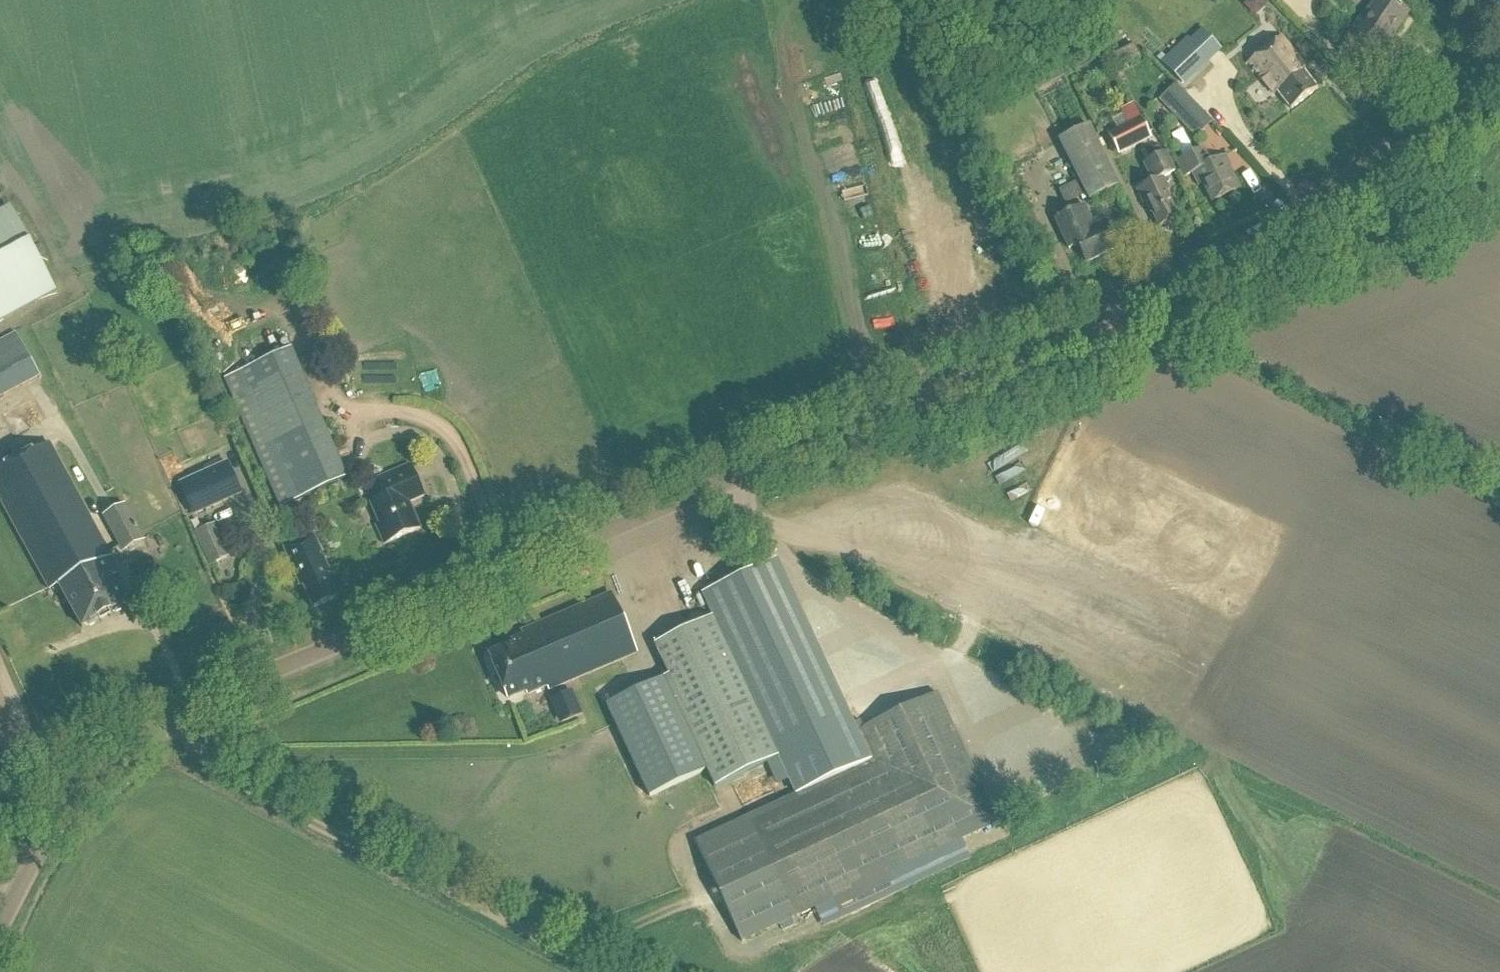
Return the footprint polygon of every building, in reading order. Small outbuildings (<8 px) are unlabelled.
[(1254,16),(1270,10),(1266,0),(1254,0),(1249,2),(1254,16)] [(1354,60),(1366,43),(1380,53),(1408,13),(1390,0),(1374,0),(1354,28),(1349,23),(1333,46),(1354,60)] [(1190,36),(1164,61),(1187,85),(1213,60),(1190,36)] [(1250,62),(1249,64),(1274,95),(1277,93),(1291,111),(1317,91),(1303,73),(1306,70),(1281,39),(1270,47),(1250,62)] [(1116,59),(1120,68),(1141,58),(1136,49),(1116,59)] [(1158,101),(1195,140),(1212,124),(1176,85),(1158,101)] [(1137,105),(1124,113),(1130,124),(1143,116),(1137,105)] [(1142,123),(1109,139),(1119,159),(1152,143),(1142,123)] [(1119,190),(1089,129),(1060,143),(1090,204),(1119,190)] [(1201,187),(1211,207),(1238,194),(1228,174),(1232,172),(1224,157),(1209,164),(1202,150),(1173,164),(1182,180),(1190,176),(1196,190),(1201,187)] [(1152,186),(1137,194),(1144,208),(1147,207),(1159,232),(1179,222),(1166,196),(1169,195),(1163,181),(1175,175),(1166,156),(1143,167),(1152,186)] [(960,194),(965,209),(976,205),(971,190),(960,194)] [(15,209),(0,218),(0,329),(62,296),(15,209)] [(1077,248),(1086,267),(1117,251),(1102,221),(1092,226),(1085,209),(1055,223),(1069,252),(1077,248)] [(40,383),(15,337),(0,345),(0,404),(40,383)] [(234,399),(282,510),(347,482),(300,370),(234,399)] [(58,588),(81,630),(126,606),(112,580),(116,579),(107,562),(110,559),(50,446),(0,473),(0,500),(50,593),(58,588)] [(179,487),(193,519),(244,496),(230,464),(179,487)] [(385,500),(371,506),(380,527),(377,528),(385,547),(421,531),(410,506),(424,499),(410,467),(378,481),(385,500)] [(104,518),(124,553),(145,541),(125,504),(104,518)] [(305,589),(314,610),(338,600),(328,578),(331,577),(314,540),(285,553),(302,591),(305,589)] [(666,675),(603,704),(648,797),(704,770),(712,788),(765,763),(775,785),(787,780),(794,795),(804,791),(806,795),(749,822),(796,920),(999,823),(937,693),(863,728),(860,721),(855,724),(775,557),(700,593),(711,616),(651,644),(666,675)] [(513,647),(489,657),(507,701),(531,691),(533,694),(547,688),(548,693),(636,656),(610,596),(521,634),(523,639),(511,644),(513,647)] [(9,754),(5,748),(2,750),(0,747),(0,760),(9,754)]
